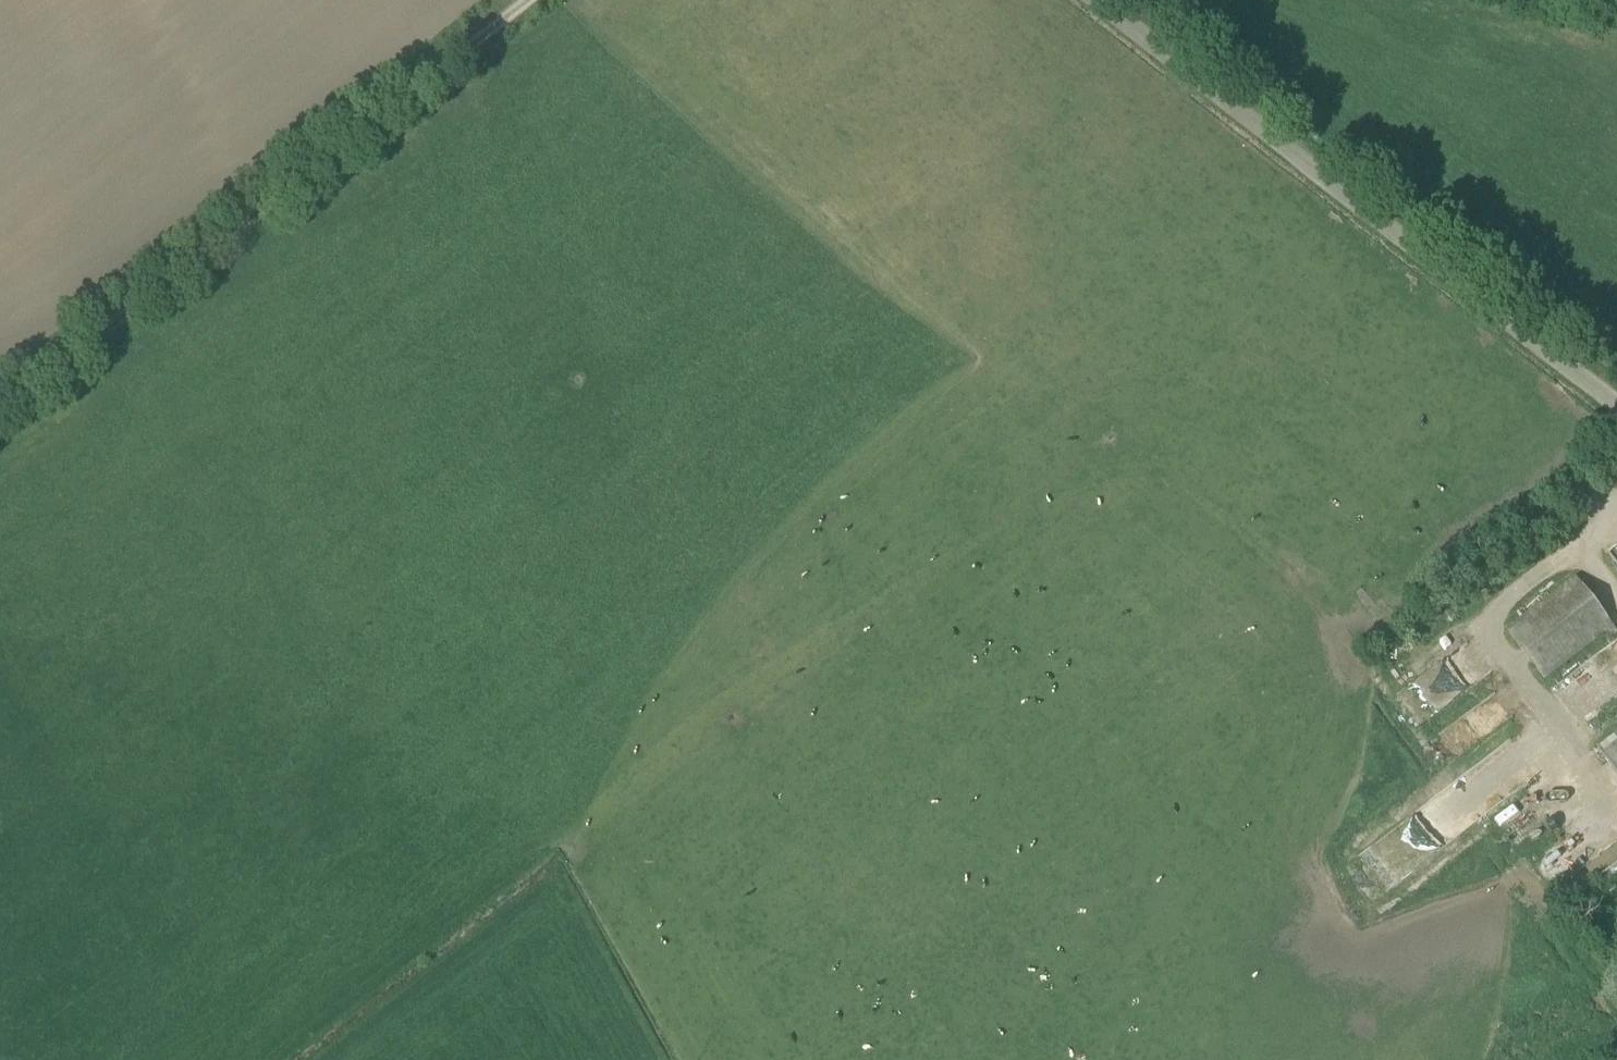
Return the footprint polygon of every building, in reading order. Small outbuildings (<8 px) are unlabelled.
[(1608,553),(1616,564),(1616,546),(1608,553)] [(1545,679),(1614,625),(1577,577),(1508,630),(1545,679)] [(1598,747),(1616,772),(1616,733),(1598,747)]
